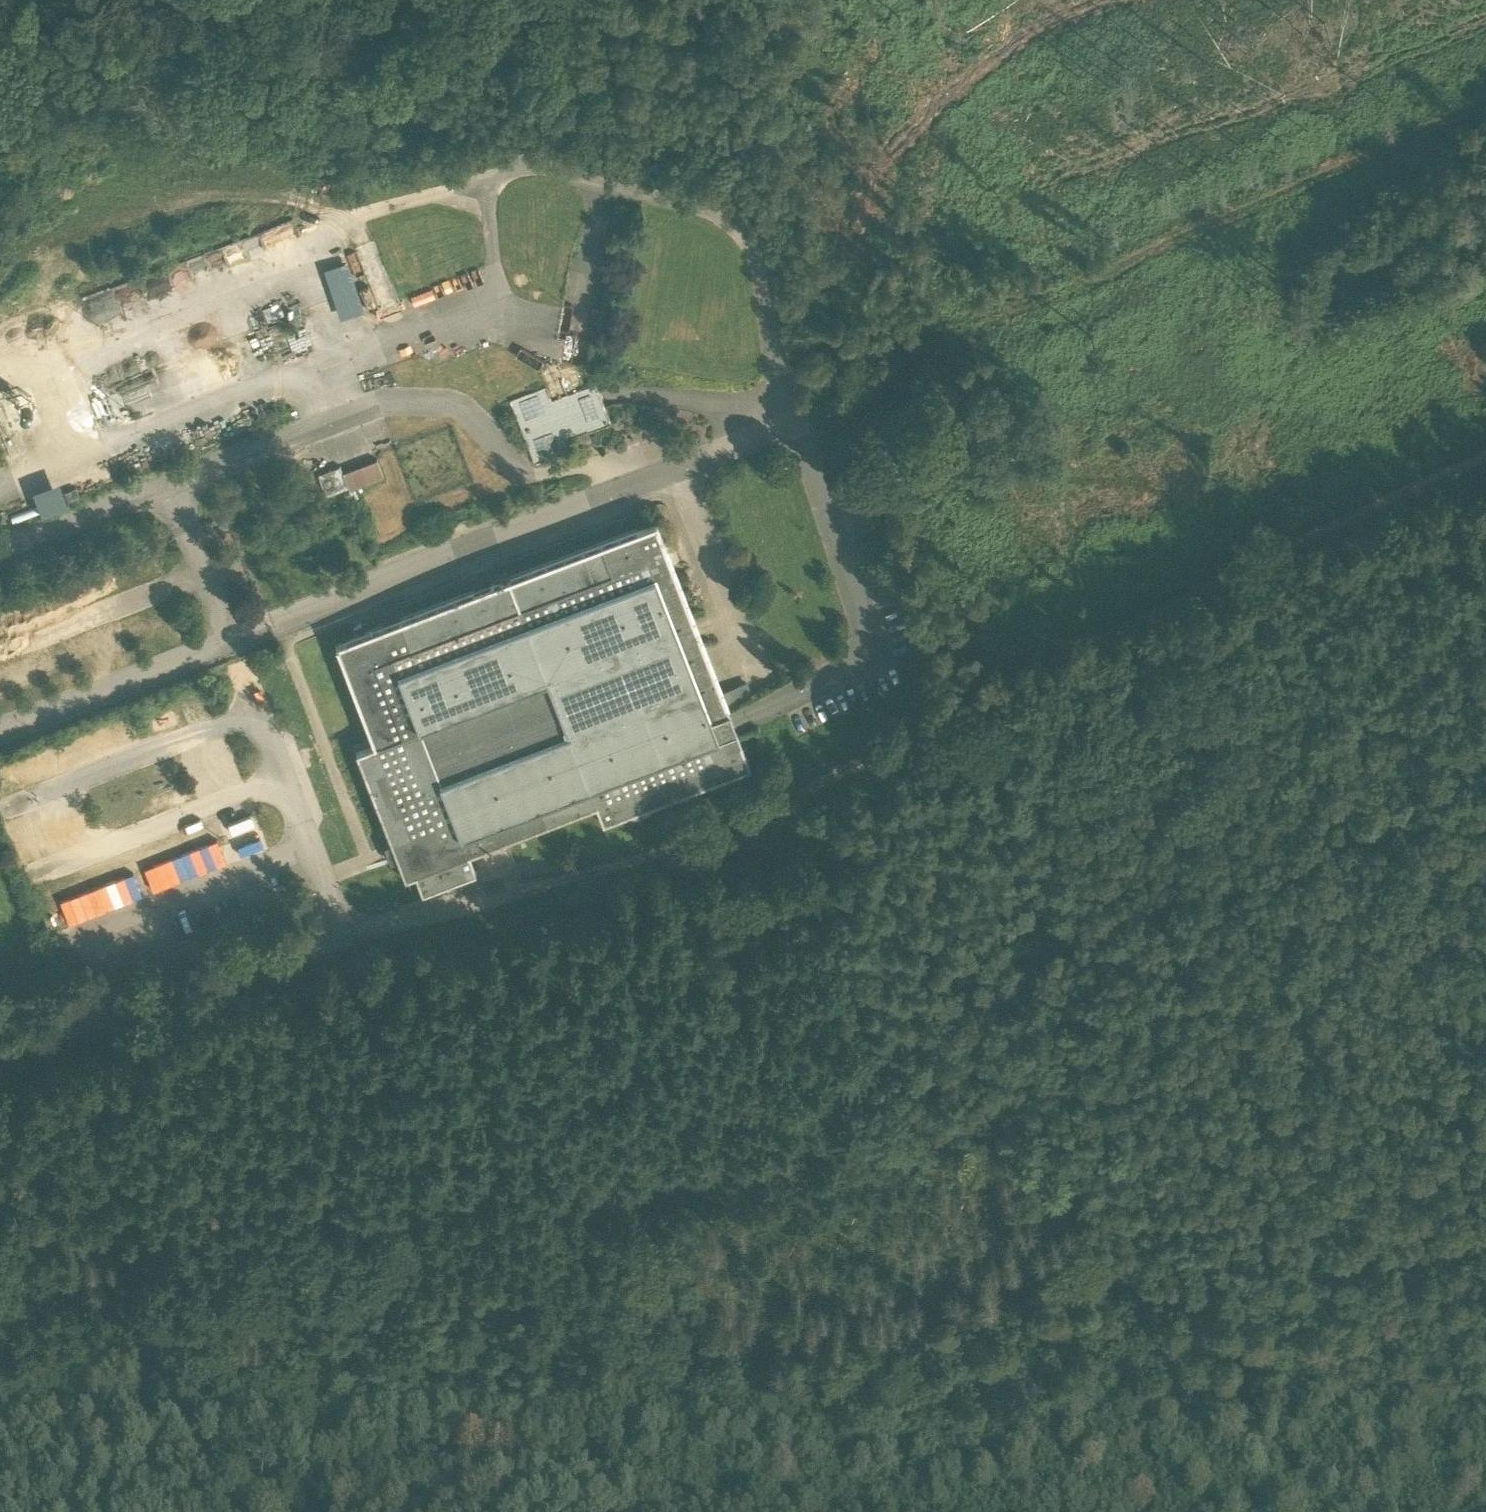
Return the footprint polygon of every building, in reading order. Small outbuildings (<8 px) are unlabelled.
[(552,400),(547,386),(511,400),(535,464),(571,450),(568,441),(612,424),(596,384),(552,400)] [(380,458),(344,466),(349,487),(385,479),(380,458)] [(341,465),(319,473),(328,494),(349,486),(341,465)] [(45,512),(73,502),(67,487),(39,497),(45,512)] [(658,521),(511,577),(528,622),(529,621),(551,678),(550,678),(570,731),(571,730),(593,787),(500,822),(507,840),(597,805),(604,823),(751,766),(658,521)] [(511,577),(336,644),(374,744),(357,751),(395,850),(406,878),(416,875),(470,854),(507,840),(500,822),(593,787),(571,730),(570,731),(550,678),(551,678),(529,621),(528,622),(511,577)] [(470,854),(416,875),(423,893),(477,872),(470,854)]
